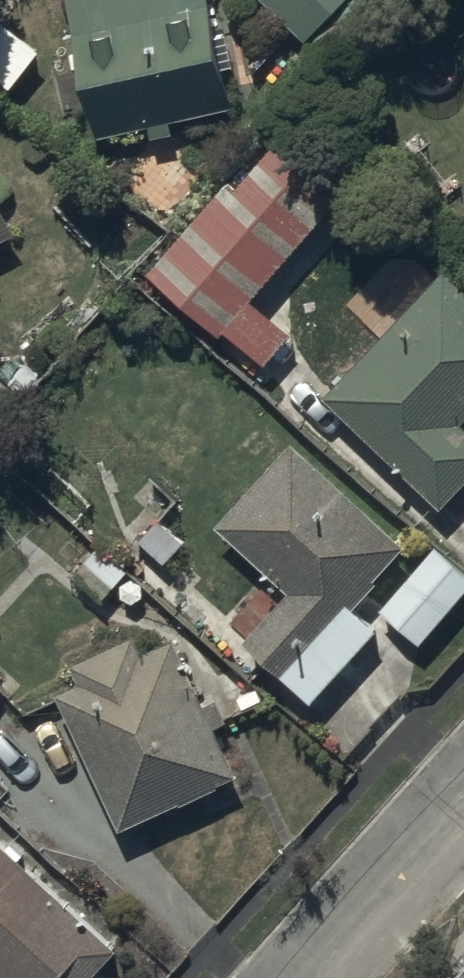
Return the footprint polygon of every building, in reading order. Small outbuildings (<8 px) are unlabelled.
[(212,0),(73,0),(100,123),(148,113),(151,126),(172,122),(169,108),(232,94),(223,56),(234,54),(226,20),(218,22),(212,0)] [(303,31),(333,0),(271,0),(303,31)] [(42,40),(0,5),(0,66),(13,76),(42,40)] [(274,120),(150,256),(221,321),(225,316),(264,352),(291,323),(249,284),(342,183),(274,120)] [(18,219),(0,185),(0,228),(18,219)] [(324,384),(440,495),(463,470),(463,413),(461,410),(463,408),(463,274),(446,257),(324,384)] [(406,534),(294,431),(218,513),(278,569),(230,622),(257,647),(261,643),(309,688),(375,616),(351,593),(406,534)] [(437,537),(382,598),(419,632),(463,582),(463,562),(437,537)] [(141,642),(132,623),(71,651),(80,670),(58,680),(120,817),(234,765),(212,717),(226,710),(218,691),(204,697),(172,627),(141,642)] [(0,830),(0,968),(11,977),(77,977),(114,938),(0,830)]
